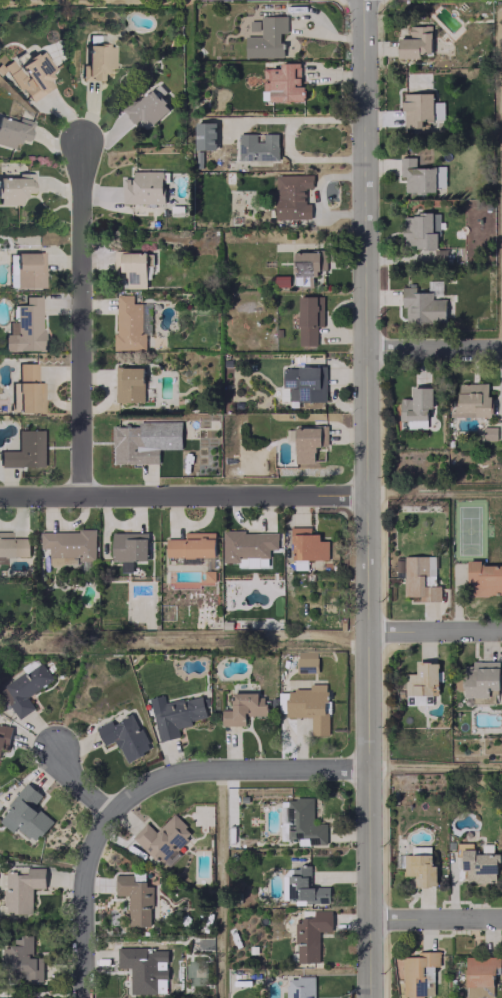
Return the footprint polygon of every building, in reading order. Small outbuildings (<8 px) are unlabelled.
[(281,57),(282,32),(286,33),(286,16),(261,15),(260,36),(245,36),(245,56),(281,57)] [(431,25),(408,25),(408,38),(398,38),(398,58),(419,57),(419,54),(431,53),(431,25)] [(112,70),(113,45),(86,44),(86,63),(80,63),(79,80),(100,80),(100,70),(112,70)] [(2,64),(26,102),(53,86),(45,74),(53,69),(41,50),(16,66),(11,59),(2,64)] [(300,62),(279,63),(279,68),(262,68),(263,91),(269,91),(269,101),(305,101),(305,87),(300,87),(300,62)] [(135,123),(143,117),(151,125),(170,108),(150,87),(124,111),(135,123)] [(421,127),(421,121),(433,121),(432,93),(402,93),(403,128),(421,127)] [(11,148),(13,140),(26,143),(31,121),(17,117),(16,121),(0,117),(0,145),(11,148)] [(215,122),(194,122),(195,150),(215,149),(215,122)] [(278,159),(277,133),(262,133),(262,141),(256,141),(256,133),(238,133),(239,160),(278,159)] [(405,192),(436,191),(436,186),(445,186),(444,166),(415,167),(415,157),(399,157),(399,176),(404,176),(405,192)] [(162,171),(132,172),(132,177),(122,177),(122,204),(163,203),(162,171)] [(21,205),(21,193),(31,193),(31,173),(23,173),(24,177),(0,178),(0,205),(21,205)] [(275,174),(275,218),(311,218),(310,202),(304,203),(304,188),(312,188),(312,174),(275,174)] [(437,248),(437,214),(402,213),(402,248),(437,248)] [(294,287),(314,287),(313,270),(327,270),(327,251),(293,251),(294,287)] [(146,253),(119,252),(119,287),(145,287),(146,253)] [(445,299),(432,298),(432,292),(415,292),(415,287),(402,287),(401,308),(406,308),(405,321),(445,322),(445,299)] [(150,303),(132,303),(132,295),(115,295),(116,350),(145,350),(145,334),(150,334),(150,303)] [(3,351),(41,351),(40,296),(24,296),(24,305),(14,305),(14,322),(7,322),(8,334),(2,334),(3,351)] [(317,345),(316,296),(298,296),(299,345),(317,345)] [(35,363),(17,363),(17,382),(11,382),(12,413),(36,412),(35,363)] [(282,387),(288,387),(289,401),(326,401),(325,366),(282,367),(282,387)] [(143,402),(143,367),(115,367),(116,402),(143,402)] [(457,382),(487,383),(487,395),(491,395),(490,416),(453,415),(454,397),(457,397),(457,382)] [(411,387),(431,387),(432,408),(427,408),(427,419),(399,419),(399,399),(411,399),(411,387)] [(181,448),(180,420),(138,421),(138,426),(112,426),(112,464),(158,463),(158,449),(181,448)] [(294,428),(295,463),(314,463),(314,446),(327,446),(326,427),(294,428)] [(45,430),(16,430),(16,450),(0,450),(0,466),(45,466),(45,430)] [(291,527),(292,560),(328,559),(327,540),(319,540),(319,534),(310,534),(310,527),(291,527)] [(277,531),(222,532),(222,561),(248,560),(248,567),(258,566),(258,558),(269,558),(269,549),(277,549),(277,531)] [(9,538),(9,532),(0,532),(0,562),(4,562),(4,556),(28,556),(28,538),(9,538)] [(111,561),(121,561),(121,572),(132,572),(132,560),(146,560),(147,533),(111,532),(111,561)] [(214,556),(214,532),(184,532),(184,538),(165,539),(165,557),(214,556)] [(434,555),(403,556),(404,596),(418,596),(418,601),(440,601),(440,585),(434,585),(434,555)] [(479,565),(479,561),(467,561),(468,595),(501,594),(501,564),(479,565)] [(316,652),(296,652),(296,665),(316,665),(316,652)] [(437,695),(438,662),(416,661),(415,674),(405,674),(404,694),(437,695)] [(498,661),(470,661),(470,665),(463,665),(463,697),(472,697),(472,703),(494,703),(494,697),(488,697),(488,689),(499,689),(498,661)] [(26,696),(52,679),(41,662),(1,689),(20,718),(34,708),(26,696)] [(311,717),(311,735),(327,735),(326,683),(308,684),(308,690),(286,690),(286,717),(311,717)] [(221,725),(245,725),(245,715),(265,715),(264,693),(231,693),(231,710),(221,710),(221,725)] [(149,698),(158,741),(179,737),(177,728),(191,725),(190,720),(206,717),(201,696),(182,700),(182,698),(164,702),(163,695),(149,698)] [(438,703),(437,695),(406,696),(406,704),(438,703)] [(125,762),(151,750),(134,714),(112,724),(110,720),(95,727),(104,745),(115,740),(125,762)] [(7,750),(12,726),(0,724),(0,748),(7,750)] [(33,805),(41,794),(26,783),(0,817),(0,823),(12,832),(16,827),(35,842),(52,820),(33,805)] [(326,844),(326,823),(312,823),(312,798),(286,798),(286,838),(309,838),(309,844),(326,844)] [(155,831),(146,823),(133,837),(166,869),(180,854),(178,852),(194,834),(172,814),(155,831)] [(462,881),(497,882),(497,853),(492,853),(492,844),(482,844),(482,854),(473,854),(473,843),(463,843),(462,881)] [(415,886),(436,886),(435,864),(431,864),(431,854),(403,855),(403,875),(414,875),(415,886)] [(329,901),(328,886),(309,887),(309,867),(288,868),(289,901),(329,901)] [(151,886),(144,886),(144,874),(114,874),(115,895),(128,895),(128,926),(151,926),(151,886)] [(296,962),(318,962),(318,931),(331,931),(331,910),(313,910),(313,919),(295,919),(296,962)] [(31,957),(31,936),(14,936),(14,946),(0,946),(0,965),(3,965),(3,971),(26,971),(26,982),(42,982),(42,957),(31,957)] [(130,994),(158,994),(158,981),(161,981),(161,952),(135,952),(135,947),(116,947),(117,966),(130,966),(130,994)] [(433,966),(438,966),(439,951),(412,950),(412,957),(403,957),(402,997),(423,997),(423,995),(433,995),(433,966)] [(500,956),(465,957),(466,997),(492,996),(492,974),(500,974),(500,956)] [(314,977),(287,977),(286,997),(314,997),(314,977)]
